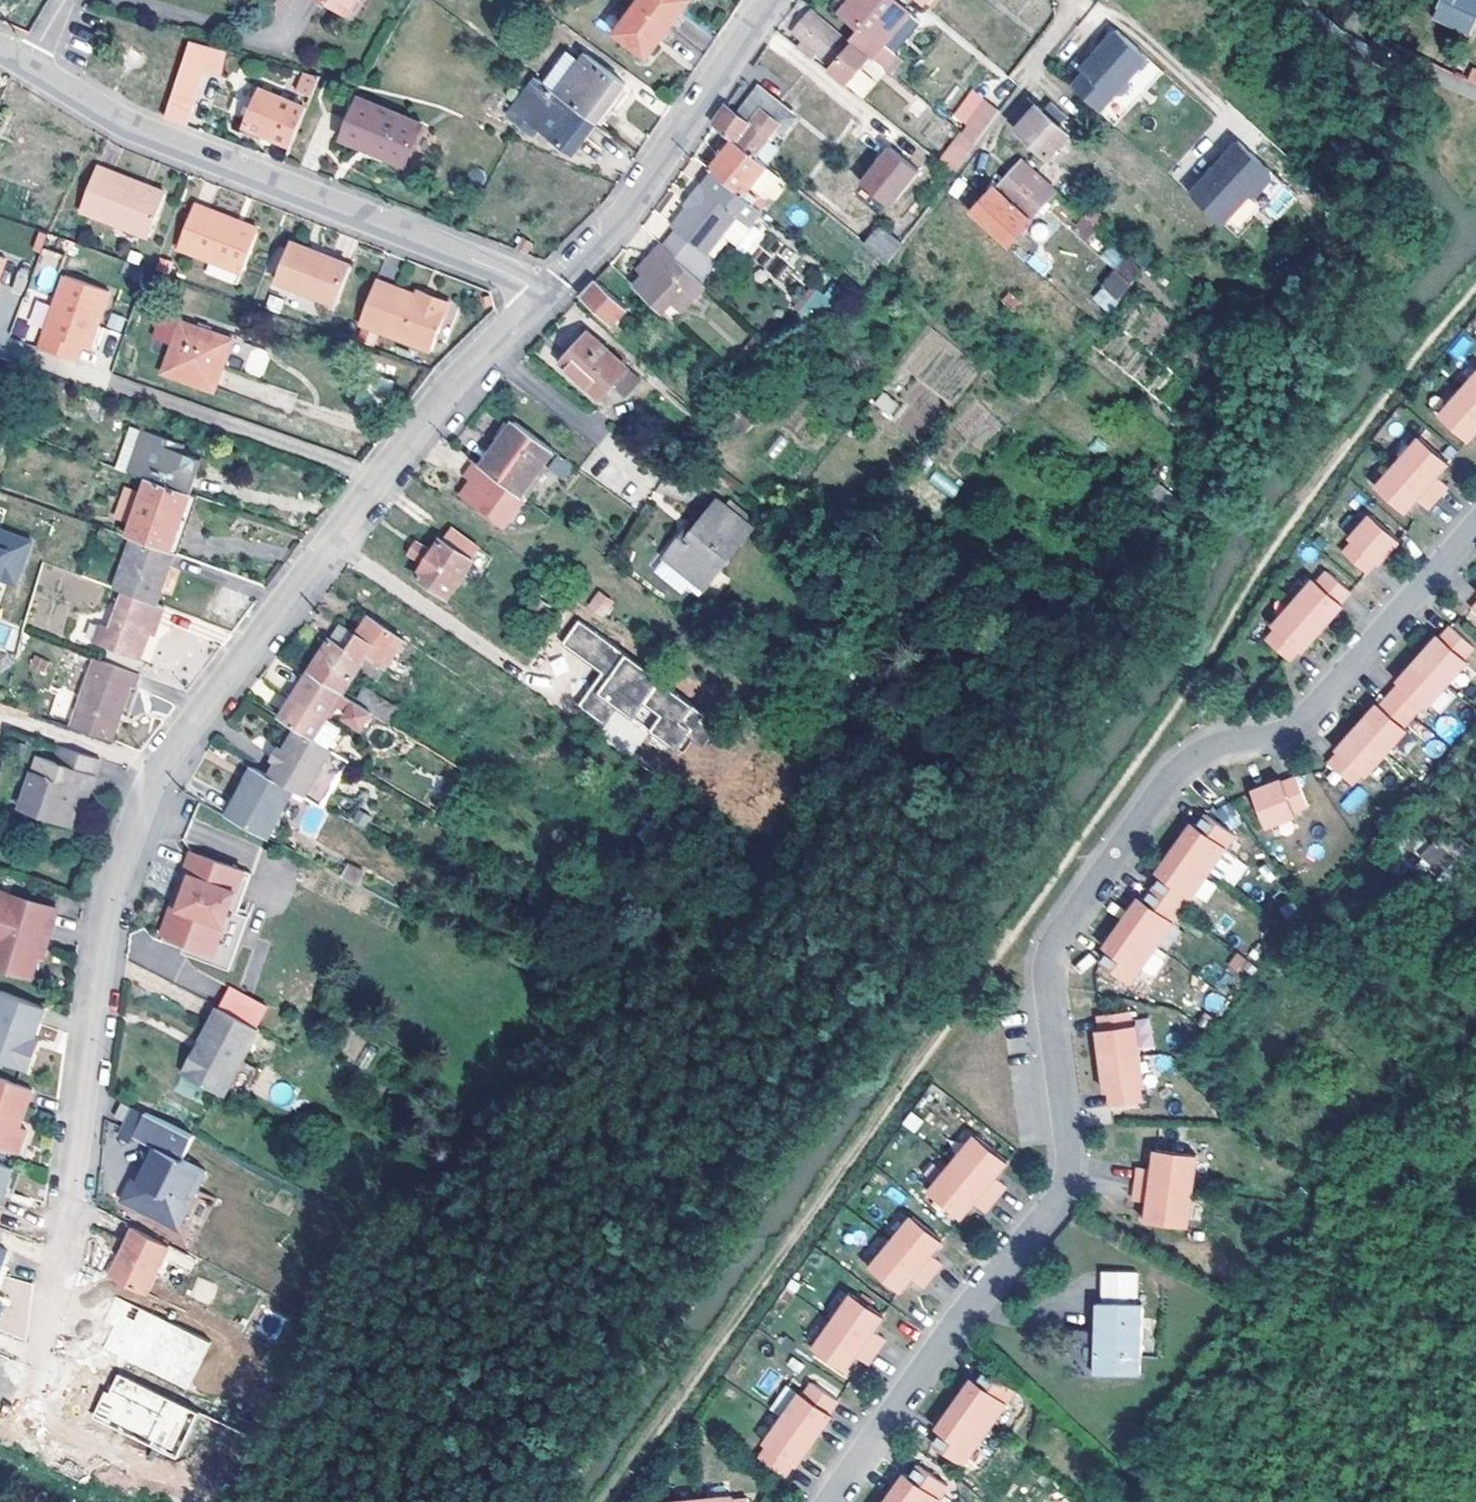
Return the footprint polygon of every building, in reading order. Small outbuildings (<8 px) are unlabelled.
[(347,20),(359,0),(316,0),(347,20)] [(668,24),(685,0),(639,0),(637,2),(668,24)] [(845,19),(860,0),(848,0),(838,12),(845,19)] [(874,58),(910,14),(893,0),(860,0),(845,19),(860,30),(852,40),(874,58)] [(930,10),(938,0),(926,0),(922,4),(930,10)] [(1434,16),(1472,34),(1475,25),(1475,0),(1442,0),(1434,16)] [(668,24),(637,2),(617,30),(647,53),(668,24)] [(849,89),(874,58),(852,40),(813,8),(793,35),(832,67),(827,72),(844,84),(849,89)] [(1091,60),(1127,93),(1130,89),(1129,81),(1148,60),(1116,31),(1091,60)] [(187,66),(204,71),(222,75),(230,52),(195,42),(187,66)] [(558,93),(598,121),(625,84),(587,55),(558,93)] [(1072,87),(1103,115),(1116,98),(1124,97),(1127,93),(1091,60),(1082,69),(1086,73),(1072,87)] [(168,117),(188,125),(204,71),(187,66),(168,117)] [(299,92),(313,99),(322,78),(306,74),(299,92)] [(576,152),(598,121),(558,93),(539,78),(512,115),(523,123),(536,124),(547,131),(576,152)] [(247,128),(292,148),(308,111),(263,91),(247,128)] [(754,156),(767,138),(778,126),(788,112),(762,92),(742,118),(726,106),(715,124),(732,139),(754,156)] [(1069,115),(1054,101),(1044,111),(1029,96),(1011,118),(1050,154),(1069,132),(1060,125),(1069,115)] [(965,134),(977,145),(1002,111),(986,99),(967,123),(970,125),(965,134)] [(359,100),(343,139),(406,165),(422,126),(359,100)] [(788,112),(778,126),(784,130),(794,117),(788,112)] [(543,138),(547,131),(536,124),(523,123),(543,138)] [(943,163),(956,173),(977,145),(965,134),(943,163)] [(754,156),(765,166),(780,148),(767,138),(754,156)] [(765,166),(754,156),(732,139),(724,150),(718,145),(714,150),(720,155),(709,169),(715,173),(760,209),(769,198),(752,185),(755,181),(763,188),(774,172),(765,166)] [(1213,171),(1247,201),(1252,196),(1259,196),(1274,179),(1273,171),(1240,141),(1213,171)] [(922,170),(892,146),(866,177),(896,202),(922,170)] [(1049,200),(1059,189),(1024,158),(987,199),(1006,216),(1015,206),(1031,220),(1045,205),(1049,200)] [(167,192),(98,166),(82,208),(151,234),(167,192)] [(1225,224),(1247,201),(1213,171),(1192,195),(1225,224)] [(766,213),(760,209),(715,173),(704,188),(688,207),(674,225),(679,229),(708,252),(722,234),(740,248),(755,228),(766,213)] [(684,204),(688,207),(704,188),(699,184),(684,204)] [(1009,245),(1031,220),(1015,206),(1006,216),(987,199),(975,214),(1009,245)] [(1049,200),(1045,205),(1048,209),(1053,205),(1049,200)] [(260,227),(196,204),(180,245),(245,270),(260,227)] [(1087,217),(1102,230),(1111,220),(1096,206),(1087,217)] [(1096,236),(1102,230),(1087,217),(1079,225),(1091,236),(1089,238),(1094,243),(1098,237),(1096,236)] [(755,228),(740,248),(745,252),(749,252),(756,251),(762,242),(761,235),(759,231),(755,228)] [(708,252),(679,229),(665,245),(708,285),(726,266),(708,252)] [(889,264),(898,252),(876,234),(867,247),(889,264)] [(351,263),(292,240),(278,277),(337,299),(351,263)] [(517,249),(527,253),(531,244),(521,240),(517,249)] [(688,306),(708,285),(665,245),(643,273),(649,278),(638,290),(663,313),(679,297),(688,306)] [(36,288),(51,291),(58,254),(43,251),(36,288)] [(777,284),(792,275),(780,255),(765,263),(777,284)] [(1122,300),(1147,271),(1132,257),(1107,287),(1122,300)] [(113,288),(68,272),(43,345),(81,358),(86,342),(94,345),(113,288)] [(375,279),(360,322),(431,349),(448,302),(417,290),(416,293),(375,279)] [(598,282),(584,296),(617,325),(630,310),(598,282)] [(1113,311),(1122,300),(1107,287),(1098,298),(1113,311)] [(1015,306),(1021,300),(1011,291),(1005,297),(1015,306)] [(232,340),(183,323),(165,372),(215,390),(232,340)] [(641,381),(590,334),(564,363),(602,396),(613,385),(626,397),(641,381)] [(1450,355),(1464,360),(1471,341),(1458,336),(1450,355)] [(1475,402),(1475,379),(1465,392),(1475,402)] [(890,415),(898,403),(881,392),(873,404),(890,415)] [(1465,392),(1444,416),(1471,440),(1475,434),(1475,402),(1465,392)] [(751,404),(734,427),(746,436),(762,412),(751,404)] [(483,468),(528,500),(550,468),(543,463),(554,448),(516,422),(483,468)] [(150,477),(193,492),(204,459),(186,452),(178,450),(181,442),(148,430),(134,472),(150,477)] [(1403,463),(1443,497),(1452,486),(1440,476),(1452,463),(1424,439),(1403,463)] [(178,450),(186,452),(189,444),(181,442),(178,450)] [(1432,509),(1443,497),(1403,463),(1382,488),(1409,511),(1420,498),(1432,509)] [(508,529),(528,500),(483,468),(477,464),(467,478),(477,485),(466,500),(508,529)] [(935,470),(928,480),(952,497),(959,486),(935,470)] [(136,539),(171,551),(193,492),(150,477),(129,536),(136,539)] [(714,563),(721,569),(753,526),(718,499),(700,522),(696,518),(667,554),(696,577),(701,581),(714,563)] [(1376,516),(1356,538),(1360,540),(1350,552),(1373,572),(1383,561),(1384,563),(1404,541),(1376,516)] [(0,527),(0,591),(0,592),(5,577),(21,583),(36,540),(0,527)] [(451,594),(482,546),(453,528),(436,551),(420,540),(411,554),(427,564),(420,575),(451,594)] [(176,552),(171,551),(136,539),(117,591),(121,592),(129,595),(157,604),(164,586),(170,569),(176,552)] [(701,581),(696,577),(689,585),(701,594),(721,569),(714,563),(701,581)] [(170,569),(164,586),(169,588),(176,571),(170,569)] [(1298,604),(1327,629),(1347,606),(1345,605),(1356,593),(1332,572),(1322,584),(1319,581),(1298,604)] [(402,599),(389,590),(383,600),(396,609),(402,599)] [(121,592),(116,607),(124,609),(129,595),(121,592)] [(529,606),(544,615),(552,603),(537,593),(529,606)] [(164,608),(157,604),(129,595),(124,609),(116,607),(109,629),(98,626),(92,643),(139,659),(147,636),(153,638),(164,608)] [(616,603),(604,595),(596,606),(608,614),(616,603)] [(1327,629),(1298,604),(1279,626),(1282,629),(1272,640),(1296,660),(1306,649),(1307,651),(1327,629)] [(357,633),(394,657),(407,638),(370,614),(357,633)] [(580,615),(565,638),(595,658),(596,656),(608,664),(582,702),(613,723),(625,706),(682,744),(693,728),(710,739),(722,722),(709,713),(712,707),(665,675),(666,673),(580,615)] [(389,664),(394,657),(357,633),(341,622),(309,669),(344,690),(346,687),(364,659),(370,651),(389,664)] [(1452,683),(1472,661),(1469,657),(1475,649),(1475,644),(1455,626),(1446,637),(1444,635),(1423,658),(1452,683)] [(112,739),(130,686),(135,688),(140,673),(96,657),(72,725),(112,739)] [(1432,706),(1452,683),(1423,658),(1403,680),(1406,683),(1396,694),(1419,714),(1429,703),(1432,706)] [(364,659),(346,687),(360,697),(378,669),(364,659)] [(296,723),(314,734),(337,700),(351,708),(346,714),(362,725),(373,709),(344,690),(309,669),(280,713),(296,723)] [(1364,726),(1393,751),(1412,729),(1409,726),(1419,714),(1396,694),(1386,705),(1384,703),(1364,726)] [(349,754),(314,734),(296,723),(283,746),(276,759),(268,773),(294,788),(321,803),(349,754)] [(1393,751),(1364,726),(1344,748),(1346,750),(1336,762),(1359,782),(1370,771),(1373,774),(1393,751)] [(270,756),(276,759),(283,746),(277,743),(270,756)] [(41,757),(26,804),(43,810),(42,815),(71,823),(78,797),(81,790),(90,794),(101,758),(63,746),(58,762),(41,757)] [(255,766),(245,783),(249,785),(258,768),(255,766)] [(269,837),(294,788),(268,773),(258,768),(249,785),(245,783),(228,816),(269,837)] [(1315,805),(1304,776),(1290,781),(1289,778),(1261,790),(1275,825),(1303,814),(1302,810),(1315,805)] [(1356,784),(1337,805),(1350,816),(1369,794),(1356,784)] [(81,790),(78,797),(88,800),(90,794),(81,790)] [(24,809),(42,815),(43,810),(26,804),(24,809)] [(1184,847),(1218,871),(1244,834),(1215,813),(1206,826),(1201,823),(1184,847)] [(1419,854),(1442,878),(1458,863),(1435,839),(1419,854)] [(1191,909),(1218,871),(1184,847),(1167,872),(1171,875),(1161,888),(1191,909)] [(220,953),(248,872),(195,854),(188,875),(194,877),(183,909),(177,907),(167,936),(210,950),(220,953)] [(248,872),(220,953),(210,950),(207,960),(236,969),(253,916),(242,912),(254,874),(248,872)] [(194,877),(188,875),(177,907),(183,909),(194,877)] [(1132,921),(1166,944),(1191,909),(1161,888),(1154,899),(1150,896),(1132,921)] [(37,974),(42,956),(48,958),(62,907),(0,889),(0,963),(37,974)] [(1166,944),(1132,921),(1114,946),(1119,949),(1111,961),(1140,981),(1166,944)] [(41,1048),(36,1046),(40,1035),(49,1007),(6,991),(5,991),(0,1006),(0,1057),(34,1070),(41,1048)] [(1209,992),(1202,1007),(1221,1015),(1227,999),(1209,992)] [(206,1044),(247,1065),(266,1027),(225,1006),(206,1044)] [(1101,1060),(1138,1055),(1134,1025),(1130,1025),(1128,1011),(1097,1015),(1099,1030),(1097,1030),(1101,1060)] [(36,1046),(41,1048),(44,1037),(40,1035),(36,1046)] [(231,1095),(247,1065),(206,1044),(190,1073),(192,1074),(231,1095)] [(1142,1085),(1138,1055),(1101,1060),(1105,1090),(1108,1090),(1110,1105),(1140,1101),(1138,1086),(1142,1085)] [(0,1074),(0,1143),(22,1151),(31,1128),(17,1123),(19,1117),(26,1120),(37,1089),(0,1074)] [(130,1120),(137,1105),(125,1099),(119,1114),(130,1120)] [(137,1177),(127,1197),(173,1221),(188,1217),(199,1192),(209,1172),(186,1161),(198,1137),(169,1121),(151,1112),(138,1136),(160,1148),(148,1171),(142,1180),(137,1177)] [(954,1160),(997,1195),(1006,1184),(995,1174),(1007,1160),(975,1134),(954,1160)] [(1135,1181),(1191,1188),(1195,1154),(1155,1147),(1152,1167),(1137,1166),(1135,1181)] [(987,1207),(997,1195),(954,1160),(933,1186),(965,1212),(976,1198),(987,1207)] [(13,1167),(0,1162),(0,1202),(13,1167)] [(142,1168),(137,1177),(142,1180),(148,1171),(142,1168)] [(1191,1188),(1135,1181),(1133,1197),(1148,1199),(1145,1219),(1186,1224),(1191,1188)] [(174,1245),(193,1254),(219,1203),(199,1192),(188,1217),(173,1221),(127,1197),(117,1216),(137,1227),(174,1245)] [(888,1240),(931,1275),(940,1263),(929,1254),(941,1239),(909,1213),(888,1240)] [(151,1292),(174,1245),(137,1227),(113,1274),(151,1292)] [(922,1286),(931,1275),(888,1240),(867,1265),(899,1291),(910,1277),(922,1286)] [(3,1264),(9,1250),(0,1247),(0,1263),(3,1264)] [(196,1297),(213,1298),(215,1282),(197,1280),(196,1297)] [(831,1319),(876,1351),(885,1338),(873,1330),(884,1314),(850,1291),(831,1319)] [(214,1341),(119,1295),(113,1308),(123,1313),(117,1324),(107,1346),(192,1386),(214,1341)] [(1142,1304),(1098,1302),(1095,1372),(1139,1374),(1142,1304)] [(107,1319),(117,1324),(123,1313),(113,1308),(107,1319)] [(868,1363),(876,1351),(831,1319),(812,1346),(846,1369),(856,1355),(868,1363)] [(953,1402),(986,1426),(1012,1389),(983,1369),(975,1380),(970,1377),(953,1402)] [(202,1411),(121,1373),(112,1391),(108,1389),(95,1416),(180,1456),(202,1411)] [(779,1417),(811,1439),(828,1414),(826,1412),(834,1400),(809,1383),(801,1395),(797,1392),(779,1417)] [(986,1426),(953,1402),(935,1428),(940,1431),(931,1443),(961,1463),(986,1426)] [(811,1439),(779,1417),(762,1442),(766,1444),(757,1456),(782,1474),(791,1462),(793,1464),(811,1439)] [(888,1501),(932,1501),(944,1486),(914,1465),(905,1477),(901,1474),(883,1499),(888,1501)] [(702,1501),(747,1501),(746,1495),(732,1497),(731,1492),(701,1495),(702,1501)]
